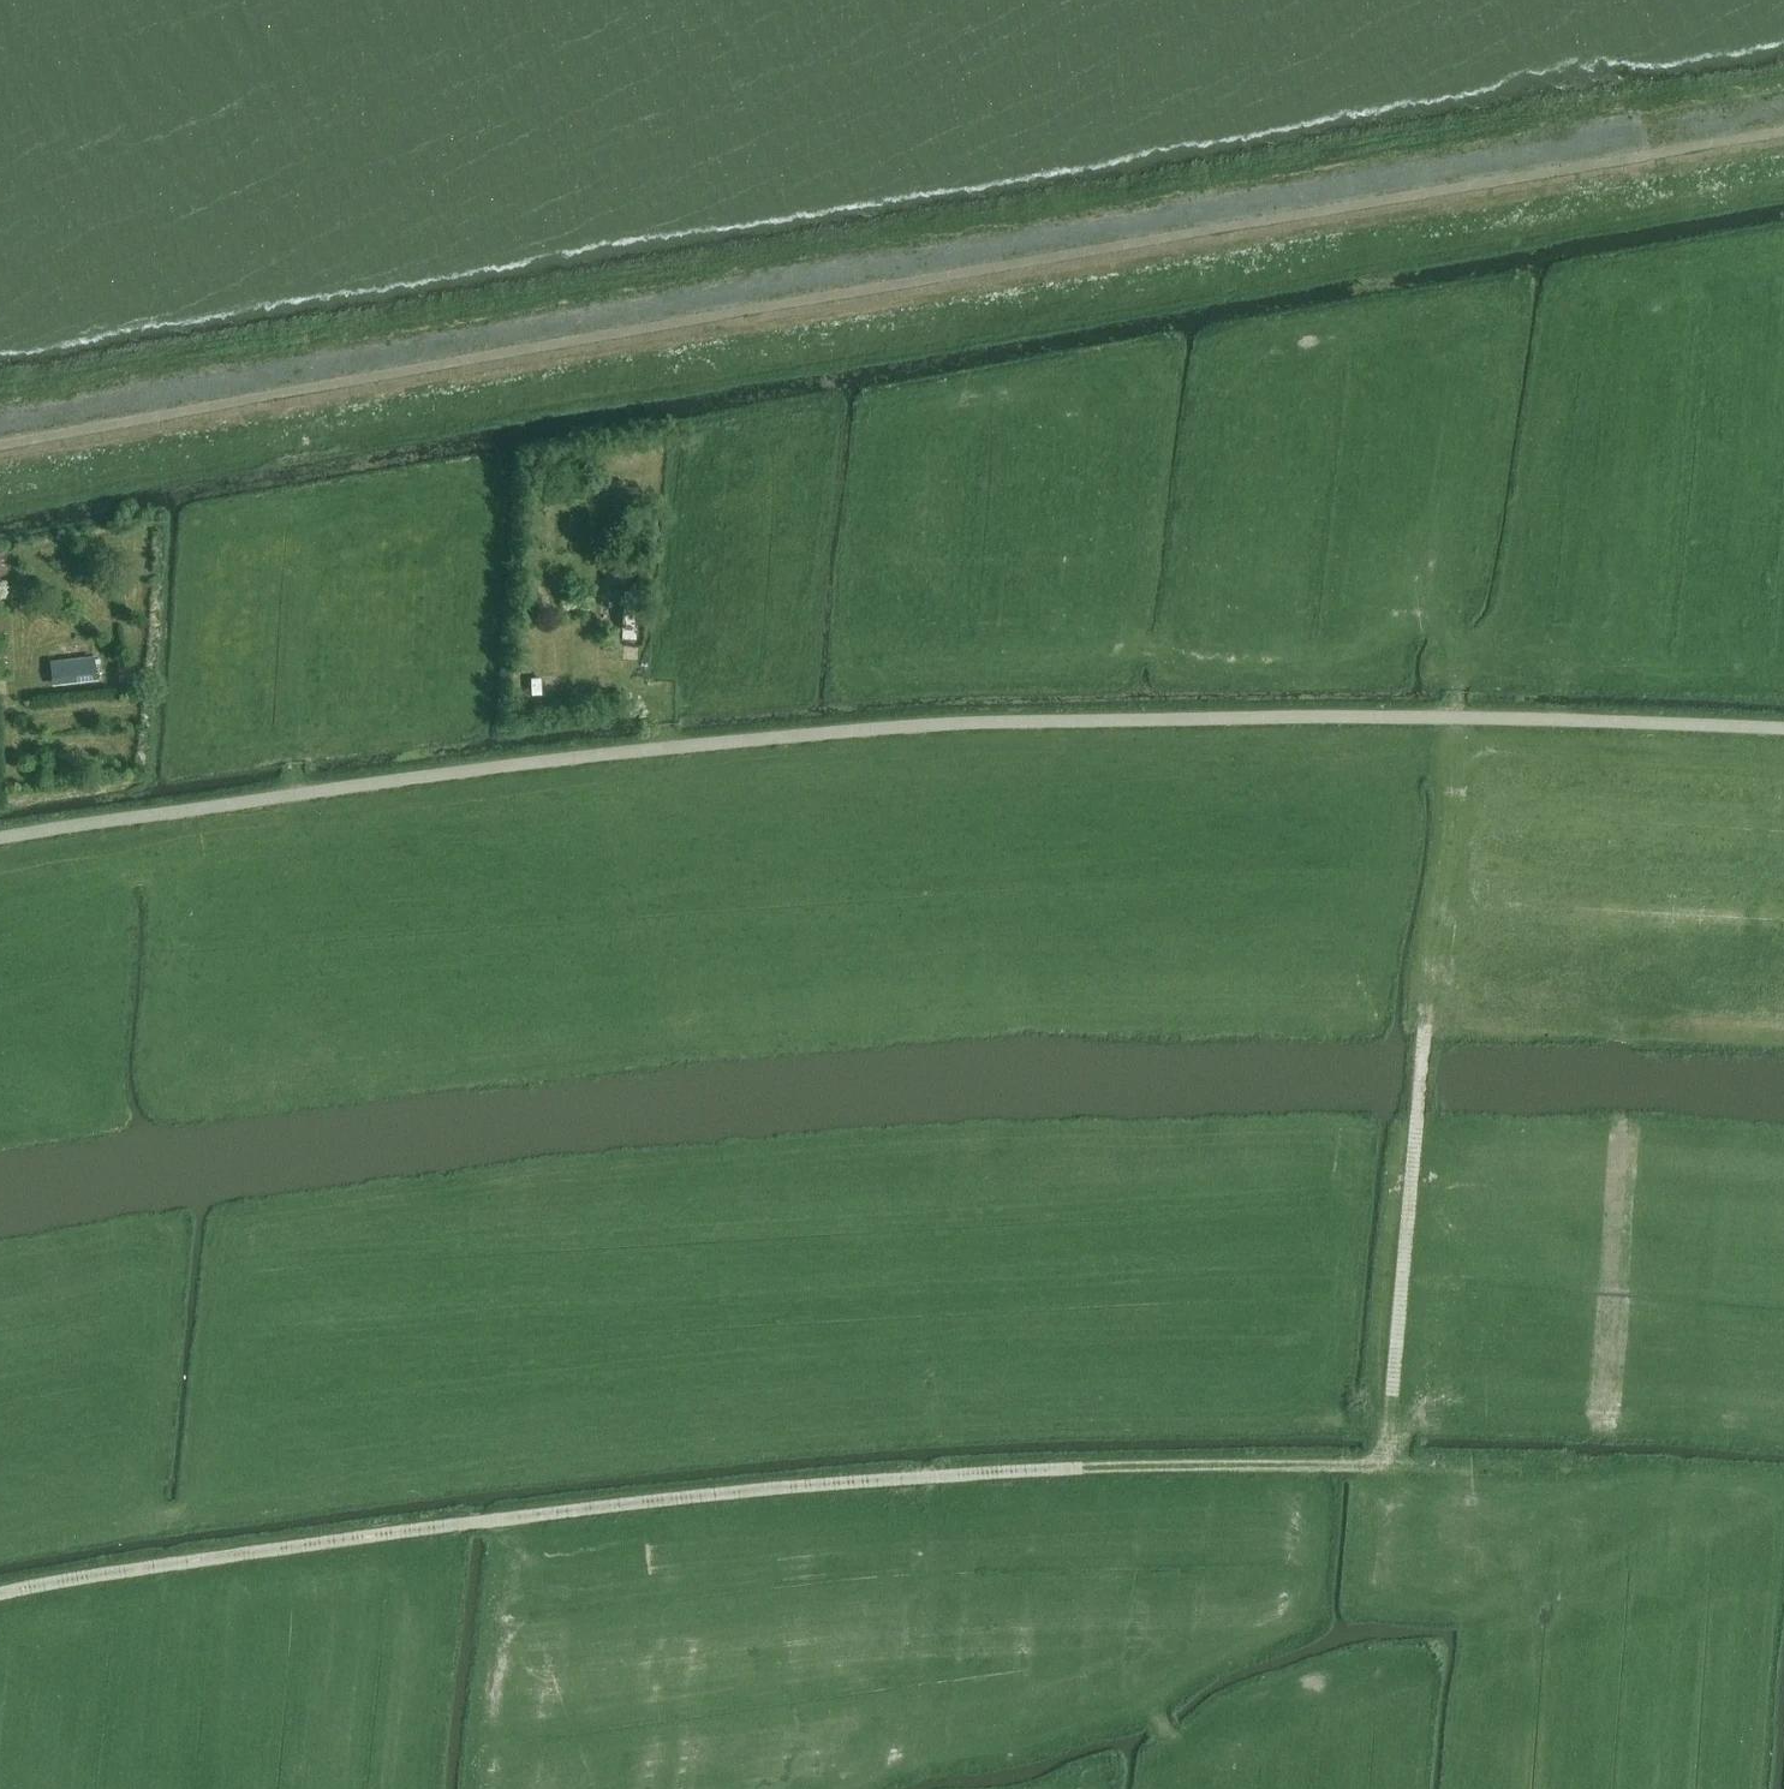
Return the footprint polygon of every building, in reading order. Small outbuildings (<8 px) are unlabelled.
[(100,660),(54,667),(53,684),(101,678),(100,660)]
